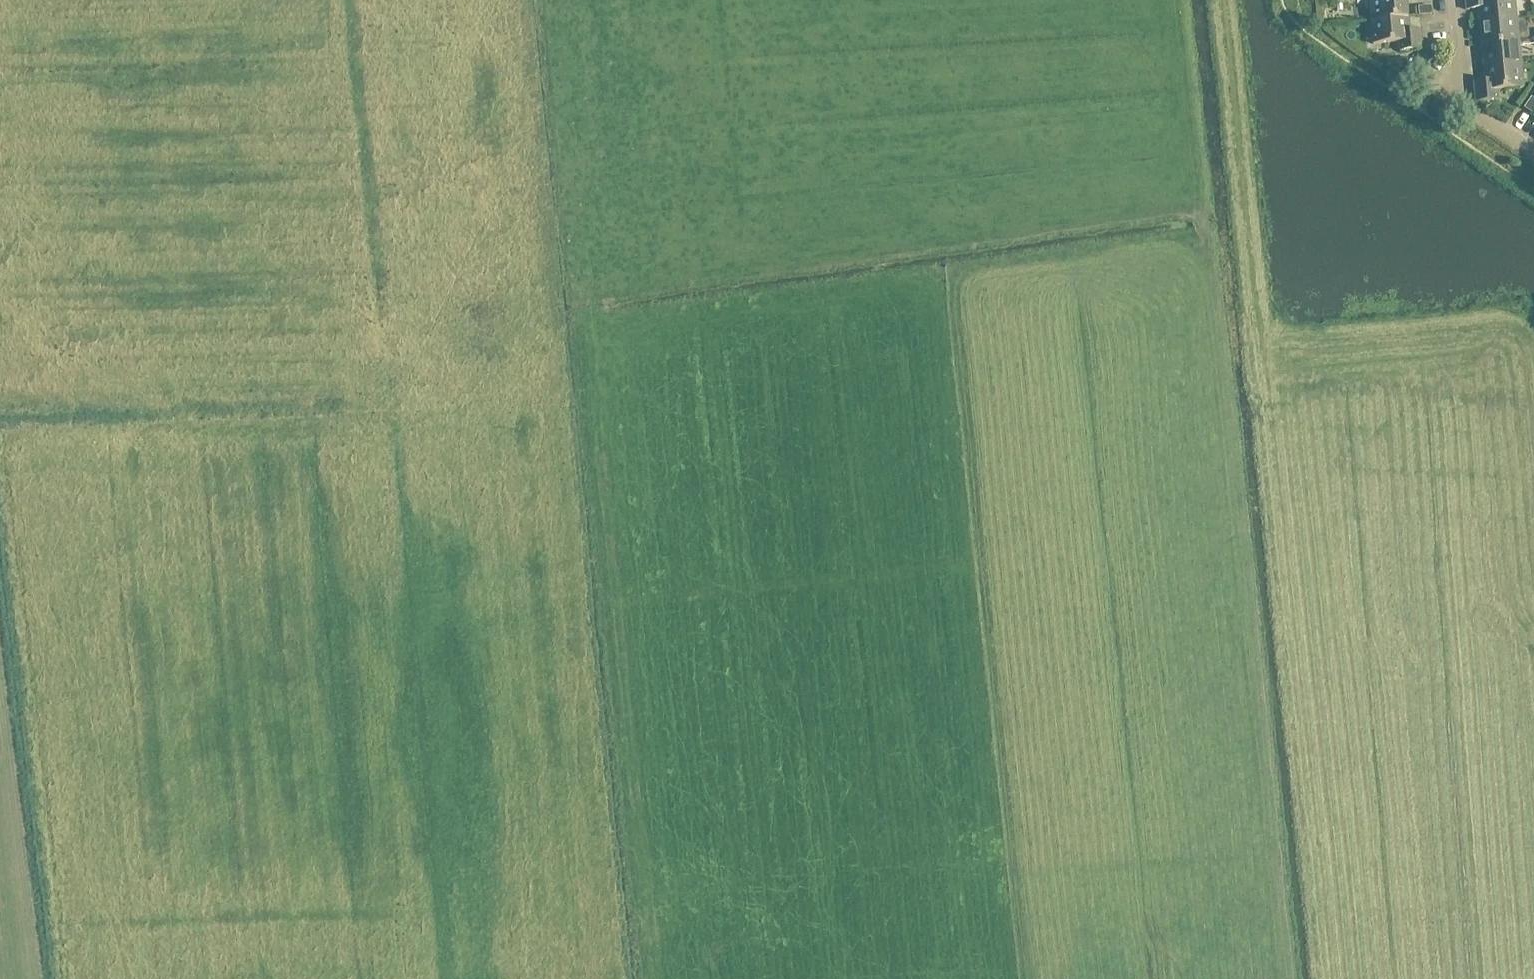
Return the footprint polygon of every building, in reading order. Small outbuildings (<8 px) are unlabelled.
[(1406,0),(1369,0),(1371,20),(1408,16),(1406,0)] [(1467,9),(1478,8),(1479,22),(1516,18),(1515,0),(1466,0),(1467,9)] [(1336,18),(1365,17),(1365,5),(1336,6),(1336,18)] [(1432,14),(1431,5),(1418,6),(1419,15),(1432,14)] [(1409,29),(1408,16),(1371,20),(1373,43),(1399,41),(1400,50),(1422,48),(1420,28),(1409,29)] [(1519,40),(1516,18),(1479,22),(1482,44),(1519,40)] [(1521,63),(1519,40),(1482,44),(1484,67),(1521,63)] [(1523,87),(1521,63),(1484,67),(1485,80),(1474,81),(1476,101),(1498,99),(1498,89),(1523,87)] [(1533,108),(1533,98),(1531,97),(1524,107),(1531,112),(1533,108)]
